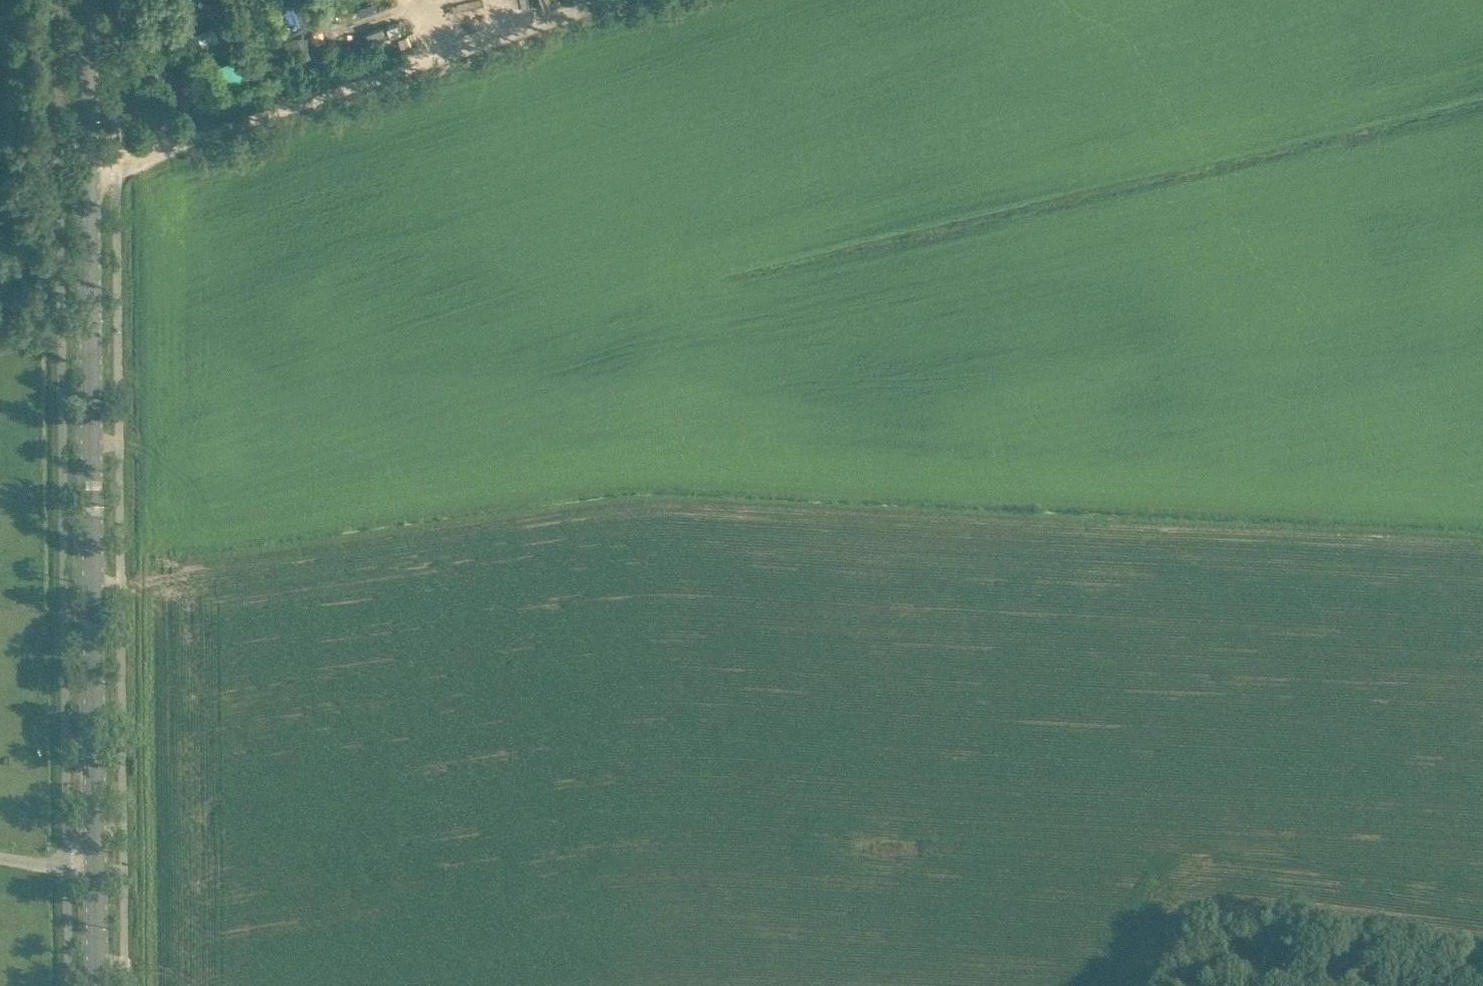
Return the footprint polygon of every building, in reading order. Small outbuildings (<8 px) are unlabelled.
[(387,0),(373,6),(378,19),(392,13),(387,0)] [(291,10),(304,35),(319,27),(306,2),(291,10)] [(200,22),(231,22),(231,7),(200,7),(200,22)] [(398,23),(387,27),(391,37),(402,33),(398,23)] [(368,31),(370,39),(385,34),(382,26),(368,31)]
